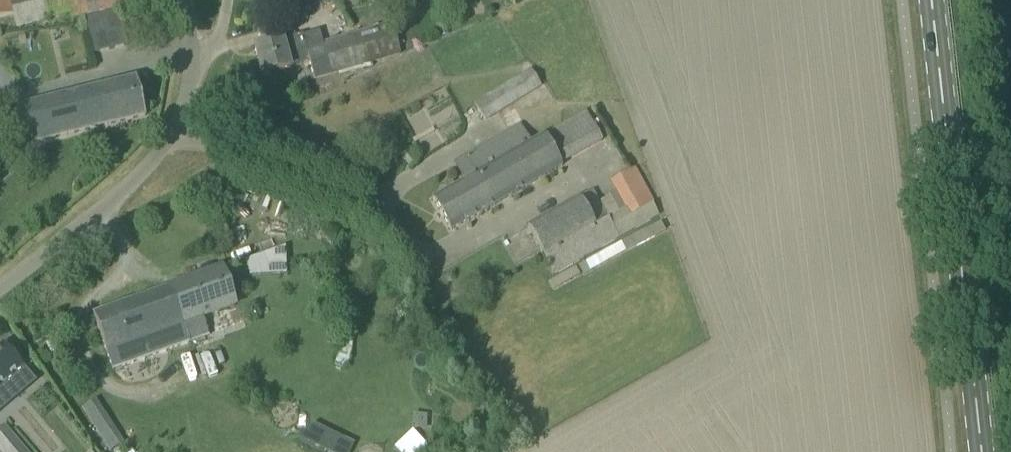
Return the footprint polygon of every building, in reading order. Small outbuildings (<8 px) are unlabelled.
[(15,14),(11,0),(0,0),(0,18),(15,14)] [(140,3),(140,0),(17,0),(12,1),(18,26),(52,18),(53,19),(71,15),(72,19),(140,3)] [(290,10),(311,5),(335,0),(287,0),(290,10)] [(119,11),(85,19),(94,54),(128,46),(119,11)] [(283,40),(283,39),(254,47),(262,76),(291,68),(309,63),(314,80),(400,54),(391,24),(323,44),(321,38),(309,41),(308,37),(306,37),(305,35),(303,36),(303,34),(283,40)] [(485,121),(541,85),(531,70),(475,105),(485,121)] [(136,79),(12,109),(21,146),(145,116),(136,79)] [(561,164),(602,140),(586,112),(530,143),(520,125),(466,157),(476,174),(432,200),(450,231),(562,166),(561,164)] [(266,140),(275,136),(270,123),(260,126),(266,140)] [(653,204),(639,178),(618,191),(628,209),(632,215),(653,204)] [(580,198),(528,227),(542,253),(553,273),(618,237),(609,220),(597,227),(580,198)] [(285,246),(244,261),(250,276),(287,274),(285,246)] [(93,315),(113,370),(209,336),(202,317),(235,305),(222,269),(93,315)] [(35,380),(23,365),(21,367),(3,346),(0,349),(0,409),(35,380)] [(95,400),(83,408),(111,448),(123,440),(95,400)] [(427,429),(427,415),(414,414),(414,429),(427,429)] [(4,426),(0,430),(0,451),(1,451),(27,451),(4,426)] [(429,445),(414,429),(394,448),(399,451),(422,451),(429,445)]
